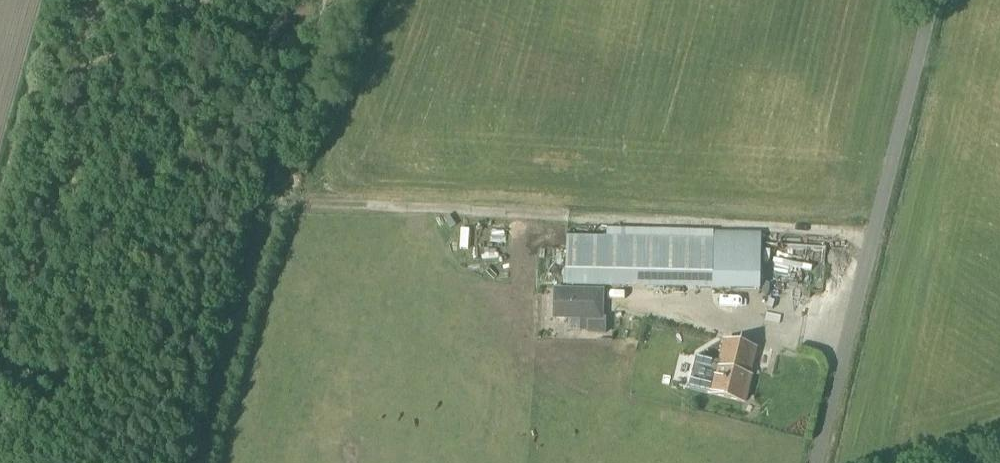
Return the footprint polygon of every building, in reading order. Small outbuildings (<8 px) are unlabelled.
[(760,289),(760,232),(712,232),(712,239),(566,236),(565,287),(711,289),(760,289)] [(610,300),(563,300),(563,327),(610,327),(610,300)] [(750,377),(756,348),(722,340),(716,369),(715,368),(708,395),(744,403),(750,377)]
